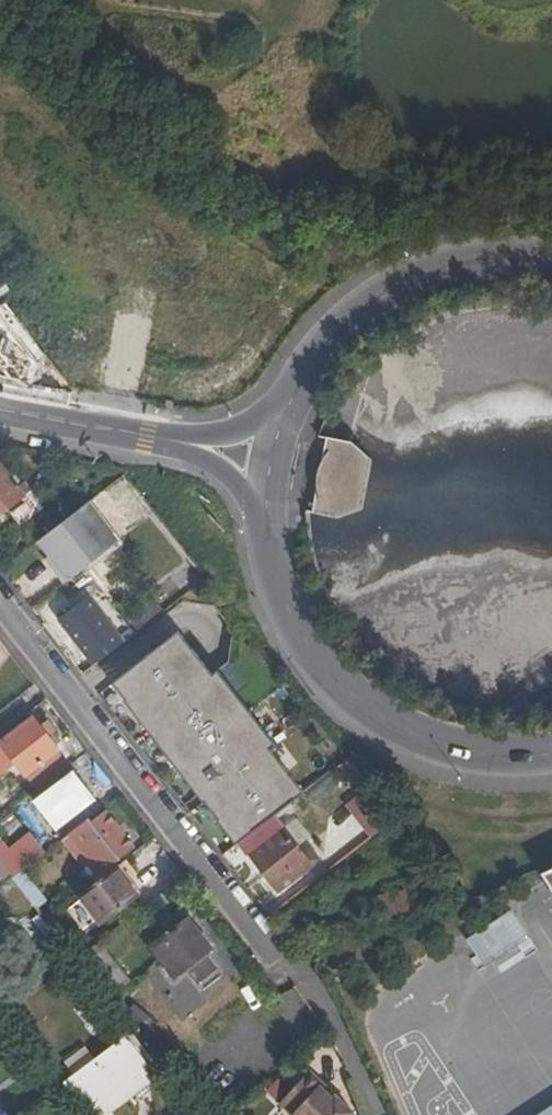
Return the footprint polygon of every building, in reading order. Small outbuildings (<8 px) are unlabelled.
[(341,439),(315,436),(300,512),(324,517),(352,508),(361,462),(341,439)] [(24,496),(0,466),(0,514),(24,496)] [(125,538),(95,499),(47,537),(57,551),(66,561),(61,564),(71,578),(84,569),(125,538)] [(31,500),(20,507),(29,519),(40,511),(31,500)] [(66,561),(57,551),(53,554),(61,564),(66,561)] [(73,586),(41,604),(46,614),(78,596),(73,586)] [(247,837),(302,795),(320,781),(312,770),(331,756),(205,594),(105,671),(231,833),(239,827),(247,837)] [(68,628),(94,663),(122,642),(95,606),(68,628)] [(40,784),(67,763),(32,719),(0,744),(0,745),(5,751),(0,754),(0,765),(4,770),(14,763),(25,776),(31,771),(40,784)] [(356,770),(348,759),(320,781),(302,795),(310,806),(356,770)] [(36,804),(49,821),(61,812),(67,820),(94,800),(76,776),(71,778),(68,774),(46,791),(49,795),(36,804)] [(365,791),(344,807),(364,834),(385,817),(365,791)] [(282,828),(310,806),(302,795),(247,837),(240,843),(278,892),(318,860),(305,843),(297,848),(282,828)] [(90,824),(88,821),(69,835),(89,860),(100,874),(134,849),(105,812),(90,824)] [(21,871),(44,854),(29,834),(9,850),(2,841),(1,842),(0,843),(0,863),(9,874),(12,878),(21,871)] [(89,860),(69,835),(62,840),(82,866),(89,860)] [(2,880),(9,874),(0,863),(0,878),(2,880)] [(138,897),(116,869),(90,888),(112,916),(138,897)] [(12,879),(35,909),(45,901),(21,871),(12,878),(12,879)] [(380,919),(409,911),(403,888),(374,896),(380,919)] [(188,970),(197,982),(216,969),(205,956),(212,951),(186,917),(150,945),(176,978),(188,970)] [(60,942),(76,961),(77,960),(87,953),(72,933),(60,942)] [(130,984),(99,943),(87,953),(77,960),(108,1000),(130,984)] [(108,1110),(129,1096),(157,1075),(127,1035),(66,1080),(88,1110),(101,1101),(108,1110)] [(281,1099),(299,1114),(348,1114),(355,1107),(337,1091),(335,1094),(308,1069),(281,1099)] [(534,1114),(551,1114),(551,1103),(534,1114)]
